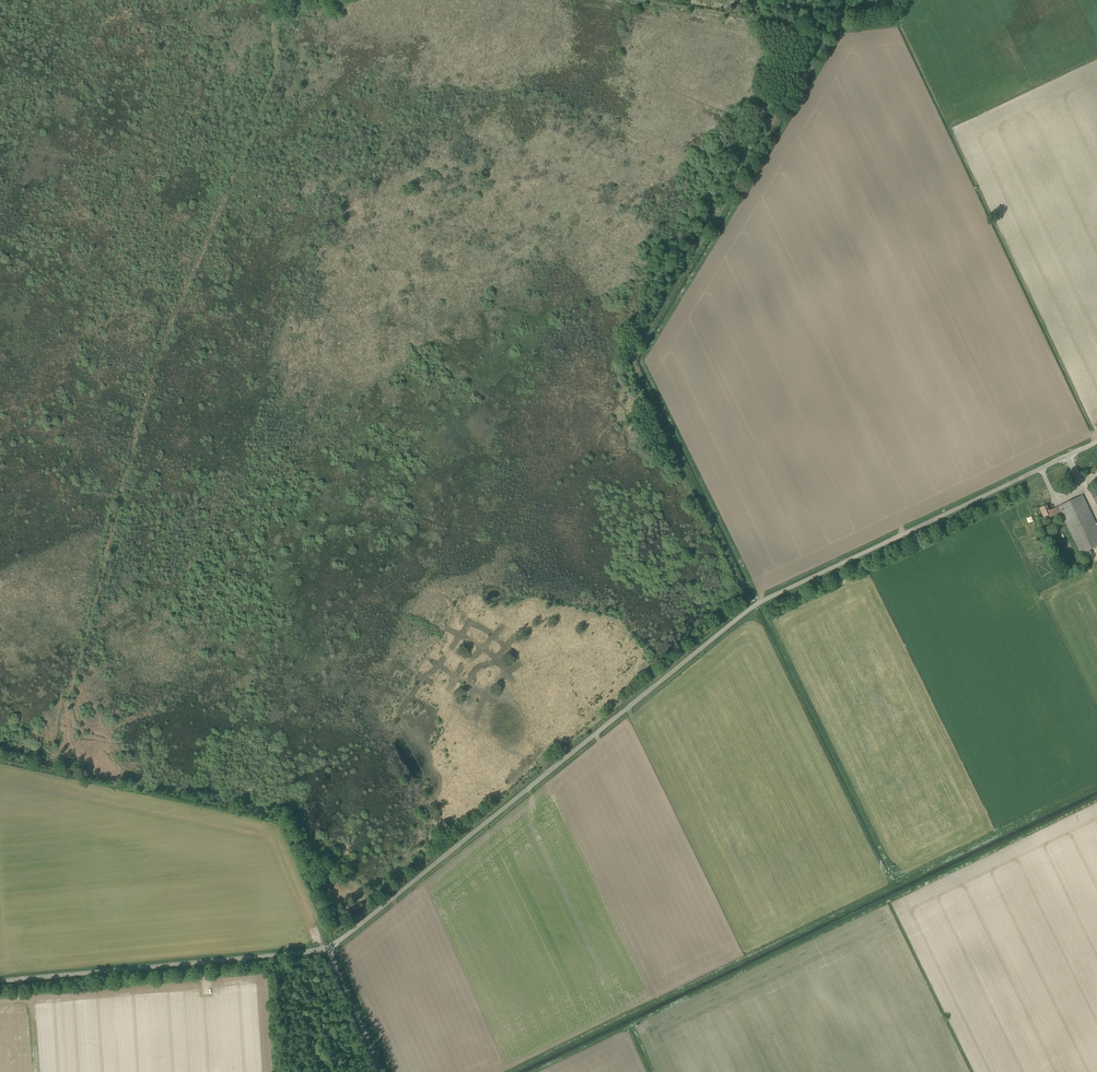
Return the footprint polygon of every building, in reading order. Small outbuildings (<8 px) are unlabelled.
[(1061,512),(1081,554),(1091,549),(1095,547),(1096,546),(1096,526),(1083,495),(1058,506),(1061,512)] [(1049,510),(1047,505),(1040,508),(1044,516),(1049,515),(1050,517),(1057,514),(1054,508),(1049,510)]
